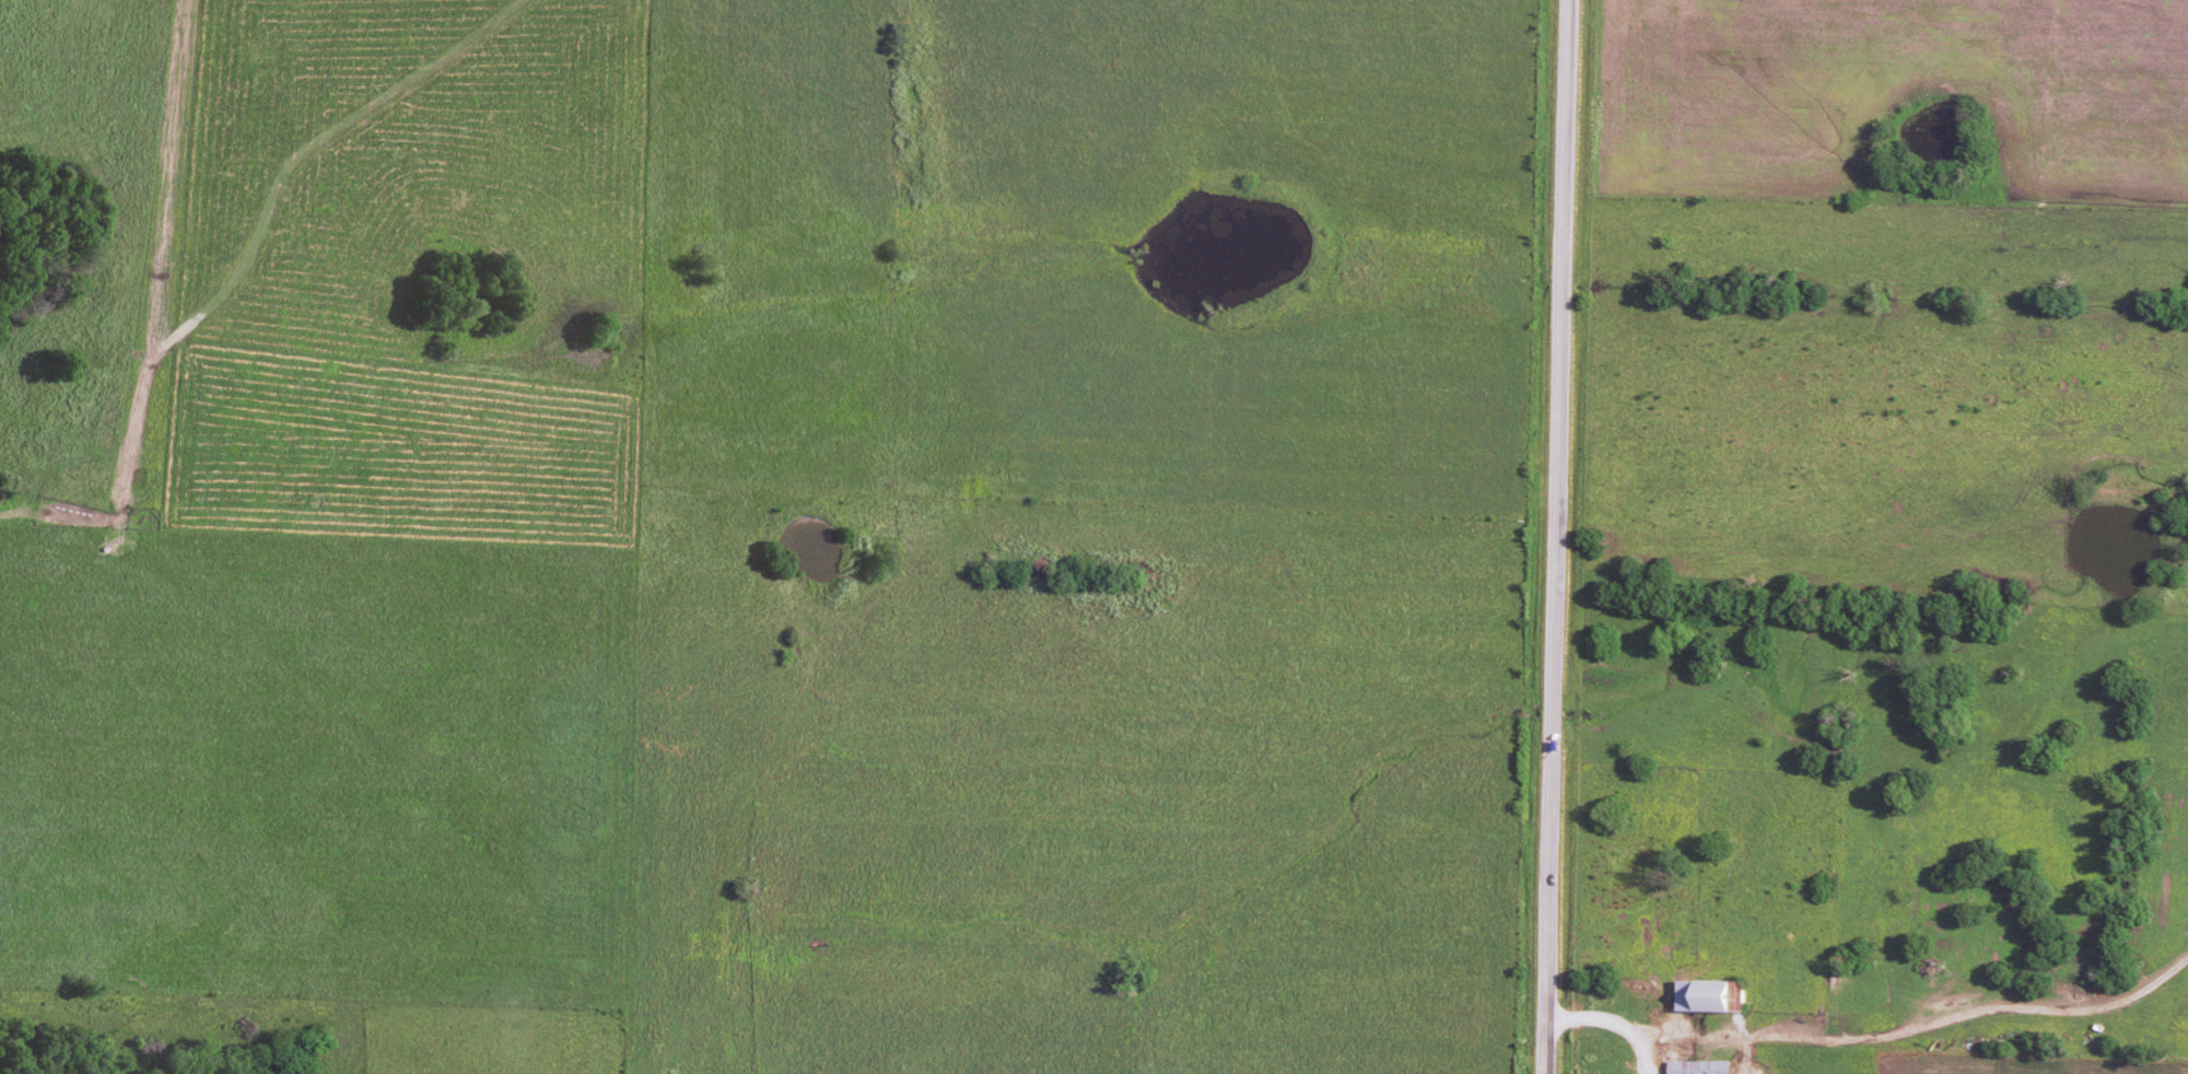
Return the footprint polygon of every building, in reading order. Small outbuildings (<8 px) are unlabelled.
[(1741,978),(1681,976),(1680,1007),(1740,1009),(1741,978)] [(1671,1073),(1734,1073),(1733,1057),(1671,1058),(1671,1073)]
